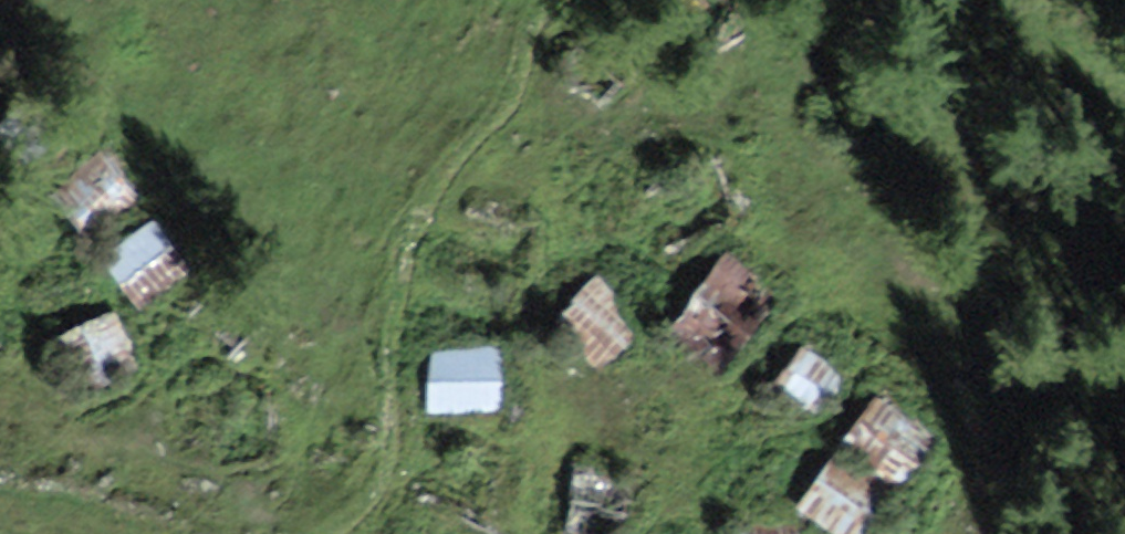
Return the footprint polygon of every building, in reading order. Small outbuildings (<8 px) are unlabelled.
[(93,137),(35,173),(71,230),(129,195),(93,137)] [(147,220),(99,256),(134,301),(182,265),(147,220)] [(736,255),(677,328),(728,368),(787,296),(736,255)] [(605,268),(547,335),(601,381),(659,314),(605,268)] [(110,320),(43,345),(73,424),(140,399),(110,320)] [(421,345),(421,421),(501,420),(500,344),(421,345)] [(800,344),(775,380),(816,409),(842,373),(800,344)] [(949,433),(873,389),(837,450),(895,484),(913,495),(949,433)] [(799,512),(838,533),(867,533),(895,484),(837,450),(799,512)]
